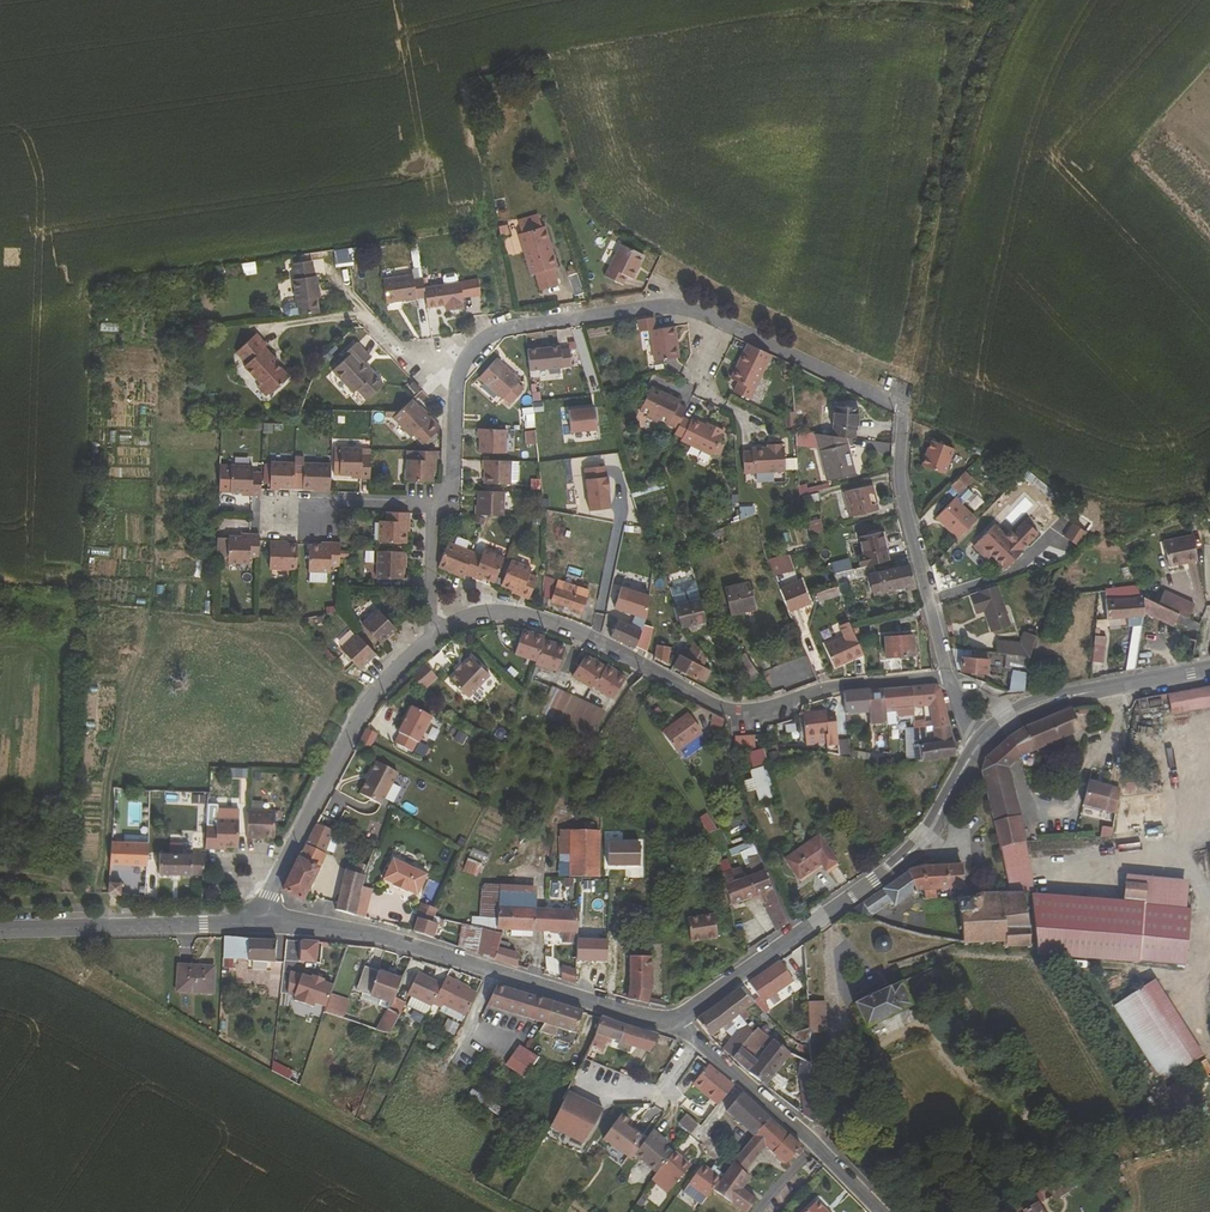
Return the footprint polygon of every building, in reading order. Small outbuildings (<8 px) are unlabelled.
[(509,112),(507,99),(494,101),(496,114),(509,112)] [(551,249),(546,230),(543,231),(540,218),(520,224),(523,236),(520,237),(532,277),(536,276),(541,293),(558,288),(553,271),(558,270),(554,257),(552,257),(549,249),(551,249)] [(508,226),(499,227),(501,238),(510,236),(508,226)] [(470,242),(461,244),(463,251),(472,249),(470,242)] [(627,278),(632,269),(637,272),(644,256),(620,245),(604,277),(623,286),(627,278)] [(334,268),(350,266),(347,247),(331,249),(334,268)] [(292,264),(294,280),(291,280),(295,302),(296,302),(298,317),(320,314),(318,299),(320,298),(317,276),(315,276),(313,261),(292,264)] [(633,280),(637,272),(632,269),(627,278),(633,280)] [(442,277),(443,285),(458,283),(457,275),(454,273),(444,274),(442,277)] [(383,279),(386,304),(425,298),(424,288),(422,278),(413,279),(412,275),(383,279)] [(478,280),(460,283),(462,298),(480,295),(478,280)] [(427,288),(424,288),(425,298),(426,299),(427,308),(445,305),(446,311),(462,309),(461,302),(463,302),(462,298),(460,283),(458,283),(443,285),(427,288)] [(637,319),(639,330),(657,326),(654,315),(637,319)] [(99,332),(111,332),(111,324),(99,323),(99,332)] [(675,327),(655,330),(649,331),(652,362),(680,358),(675,327)] [(256,387),(266,398),(269,395),(270,396),(290,377),(275,362),(277,360),(266,348),(268,346),(257,334),(235,354),(246,365),(243,368),(259,385),(256,387)] [(384,385),(364,363),(371,357),(357,342),(343,355),(346,358),(332,371),(353,394),(356,391),(366,401),(384,385)] [(749,344),(732,380),(739,383),(734,394),(749,401),(771,355),(749,344)] [(562,367),(559,346),(527,349),(529,371),(562,367)] [(521,380),(497,359),(479,379),(502,402),(504,400),(510,406),(523,390),(517,385),(521,380)] [(791,365),(783,361),(784,380),(792,380),(791,365)] [(422,391),(413,381),(407,386),(416,396),(422,391)] [(678,404),(680,401),(651,387),(639,412),(647,416),(645,418),(657,424),(658,421),(676,430),(683,416),(687,408),(678,404)] [(385,412),(385,419),(392,419),(411,439),(432,418),(427,412),(425,414),(419,407),(412,400),(399,412),(385,412)] [(594,406),(567,408),(569,432),(596,430),(594,406)] [(534,407),(523,407),(523,421),(535,420),(534,407)] [(845,438),(854,439),(855,430),(857,430),(858,408),(834,407),(833,429),(834,429),(833,437),(845,438)] [(681,438),(679,442),(710,457),(723,430),(710,424),(709,426),(705,424),(692,417),(691,420),(683,416),(676,430),(674,435),(681,438)] [(476,429),(476,439),(478,439),(478,453),(506,454),(506,430),(476,429)] [(535,430),(524,431),(526,445),(536,443),(535,430)] [(847,445),(836,446),(833,437),(795,432),(795,434),(796,447),(818,450),(827,481),(854,475),(847,445)] [(845,438),(833,437),(836,446),(847,445),(845,438)] [(939,471),(944,443),(932,437),(922,463),(939,471)] [(953,447),(944,443),(939,471),(942,473),(953,447)] [(771,448),(768,449),(752,450),(752,453),(743,453),(744,474),(786,471),(784,447),(782,447),(782,444),(771,445),(771,448)] [(370,454),(362,454),(362,448),(340,447),(339,476),(352,477),(361,477),(361,480),(370,480),(370,454)] [(433,482),(434,470),(434,461),(437,461),(437,452),(412,451),(412,460),(406,460),(405,481),(406,481),(433,482)] [(482,461),(482,471),(483,471),(483,484),(511,485),(511,461),(482,461)] [(280,492),(280,490),(294,490),(294,462),(271,462),(270,492),(280,492)] [(302,491),(313,491),(322,491),(322,493),(330,493),(331,464),(303,463),(302,491)] [(261,491),(261,472),(252,472),(252,465),(230,465),(230,466),(220,466),(220,493),(230,493),(230,494),(242,494),(251,494),(251,497),(261,497),(261,491)] [(604,466),(583,469),(588,510),(609,507),(604,466)] [(958,492),(971,479),(964,472),(951,485),(958,492)] [(663,484),(660,476),(650,479),(650,481),(651,487),(663,484)] [(529,488),(539,488),(539,478),(529,478),(529,488)] [(647,489),(632,493),(633,498),(664,489),(663,484),(651,487),(647,489)] [(799,495),(808,493),(806,486),(798,488),(799,495)] [(868,517),(867,513),(878,511),(872,486),(843,492),(849,517),(859,515),(860,518),(868,517)] [(505,492),(476,491),(476,506),(474,506),(474,515),(488,515),(504,515),(505,492)] [(819,501),(817,494),(802,497),(804,505),(819,501)] [(977,520),(954,499),(937,516),(950,529),(947,532),(957,541),(977,520)] [(385,521),(379,521),(378,542),(407,543),(407,532),(408,521),(410,521),(410,513),(386,512),(385,521)] [(947,532),(950,529),(937,516),(934,520),(947,532)] [(810,536),(823,533),(820,519),(806,523),(810,536)] [(1024,522),(1011,534),(1010,533),(1006,537),(994,526),(972,548),(977,553),(982,548),(991,556),(1005,569),(1022,552),(1021,551),(1037,534),(1024,522)] [(1063,537),(1078,546),(1086,531),(1071,522),(1063,537)] [(887,549),(883,532),(858,538),(862,555),(887,549)] [(228,560),(228,565),(249,565),(250,559),(259,559),(260,541),(260,535),(250,534),(250,536),(241,536),(228,536),(228,538),(228,560)] [(1167,565),(1180,563),(1181,566),(1197,563),(1191,535),(1163,541),(1167,565)] [(228,560),(228,538),(217,538),(216,560),(228,560)] [(287,544),(278,544),(278,541),(270,541),(269,571),(297,572),(298,545),(287,544)] [(330,573),(330,567),(339,567),(339,550),(340,542),(330,542),(330,545),(321,545),(309,545),(308,573),(330,573)] [(463,579),(464,576),(474,552),(448,542),(443,556),(438,568),(448,572),(447,573),(463,579)] [(90,556),(109,555),(108,546),(90,546),(90,556)] [(991,556),(982,548),(977,553),(986,562),(991,556)] [(464,576),(473,579),(474,576),(483,580),(494,584),(504,557),(483,549),(481,555),(474,552),(464,576)] [(1111,561),(1121,561),(1120,549),(1110,549),(1111,561)] [(376,551),(376,578),(403,580),(404,569),(404,560),(406,560),(407,552),(376,551)] [(789,554),(768,558),(774,575),(795,571),(789,554)] [(500,586),(512,591),(521,594),(520,597),(528,601),(537,577),(529,574),(531,568),(510,559),(500,586)] [(849,570),(846,561),(830,565),(833,574),(849,570)] [(862,580),(862,578),(868,577),(872,596),(906,588),(915,586),(909,564),(868,574),(866,566),(849,570),(833,574),(835,585),(848,583),(862,580)] [(811,605),(800,580),(779,588),(790,613),(811,605)] [(755,610),(748,582),(725,588),(732,615),(755,610)] [(575,595),(577,588),(564,583),(561,590),(544,584),(543,598),(552,601),(552,602),(582,612),(586,599),(575,595)] [(838,596),(850,594),(848,583),(835,585),(836,586),(838,596)] [(969,597),(997,590),(996,586),(969,595),(969,597)] [(1104,591),(1105,601),(1142,597),(1138,587),(1104,591)] [(818,601),(838,596),(836,589),(817,594),(818,601)] [(969,597),(975,616),(984,613),(990,632),(1010,626),(997,590),(969,597)] [(1190,611),(1193,606),(1164,592),(1158,605),(1178,614),(1196,623),(1199,615),(1190,611)] [(1142,613),(1142,597),(1105,601),(1106,620),(1142,618),(1142,613)] [(1178,614),(1158,605),(1142,597),(1142,613),(1172,627),(1174,623),(1178,614)] [(706,622),(700,599),(675,605),(680,628),(706,622)] [(377,609),(361,624),(380,645),(396,630),(393,626),(377,609)] [(845,635),(824,646),(835,669),(865,655),(850,624),(845,614),(837,618),(845,635)] [(1196,623),(1178,614),(1174,623),(1197,632),(1200,625),(1196,623)] [(638,617),(633,627),(618,620),(610,637),(634,648),(642,629),(644,620),(638,617)] [(634,648),(646,654),(651,637),(653,624),(644,620),(642,629),(634,648)] [(544,637),(522,630),(515,654),(535,661),(543,640),(544,637)] [(1018,643),(998,641),(995,655),(1029,658),(1036,637),(1023,633),(1018,643)] [(356,634),(341,649),(355,665),(360,670),(376,656),(372,652),(356,634)] [(913,636),(885,637),(886,657),(914,656),(913,636)] [(1105,646),(1106,637),(1094,636),(1093,645),(1105,646)] [(654,657),(668,664),(672,641),(657,639),(654,657)] [(1195,640),(1183,639),(1178,663),(1191,660),(1195,640)] [(535,661),(535,664),(557,671),(565,648),(543,640),(535,661)] [(987,675),(989,654),(951,650),(956,671),(987,675)] [(761,678),(745,653),(735,660),(751,685),(761,678)] [(434,672),(448,666),(444,654),(429,660),(434,672)] [(705,683),(712,671),(678,654),(672,667),(696,679),(705,683)] [(611,700),(626,678),(607,666),(605,669),(586,655),(572,677),(591,689),(592,687),(611,700)] [(488,674),(470,657),(462,666),(455,674),(452,676),(474,688),(488,674)] [(422,664),(409,677),(423,691),(435,678),(422,664)] [(460,664),(452,671),(455,674),(462,666),(460,664)] [(806,665),(778,674),(784,690),(786,695),(814,685),(806,665)] [(1024,690),(1026,673),(1012,671),(1008,693),(1024,690)] [(465,697),(474,688),(452,676),(448,681),(465,697)] [(649,682),(641,678),(629,689),(634,696),(649,682)] [(913,709),(929,708),(932,721),(922,722),(922,728),(927,728),(933,727),(933,729),(949,726),(939,689),(936,686),(912,688),(913,709)] [(1167,695),(1171,716),(1209,709),(1209,691),(1209,687),(1167,695)] [(884,711),(913,709),(912,688),(882,689),(884,711)] [(882,689),(868,690),(869,713),(870,726),(886,725),(885,714),(884,711),(882,689)] [(592,739),(605,714),(554,690),(542,716),(552,721),(552,720),(592,739)] [(846,715),(869,713),(868,690),(844,692),(844,695),(846,715)] [(1145,699),(1137,701),(1139,712),(1147,711),(1145,699)] [(415,746),(429,719),(409,708),(394,735),(396,736),(391,745),(408,754),(413,745),(415,746)] [(884,711),(885,714),(897,714),(898,719),(913,718),(913,709),(884,711)] [(1023,728),(1008,738),(1021,758),(1081,732),(1070,709),(1069,709),(1023,728)] [(826,714),(826,712),(803,715),(806,739),(829,737),(829,738),(838,737),(836,713),(826,714)] [(701,735),(687,716),(662,734),(676,753),(701,735)] [(726,738),(725,721),(713,722),(714,738),(726,738)] [(934,742),(918,746),(918,745),(916,745),(916,747),(914,747),(916,763),(935,761),(942,759),(957,758),(949,726),(933,729),(934,742)] [(914,743),(927,741),(927,728),(922,728),(913,729),(914,743)] [(905,729),(904,764),(916,763),(914,747),(914,743),(913,729),(905,729)] [(367,752),(375,737),(365,731),(356,746),(367,752)] [(754,748),(754,735),(734,736),(734,748),(754,748)] [(1021,816),(1009,769),(1021,758),(1008,738),(985,758),(981,773),(993,823),(1021,816)] [(850,756),(849,740),(838,741),(839,757),(850,756)] [(764,750),(762,749),(747,754),(753,771),(750,773),(753,780),(744,782),(748,793),(756,791),(759,801),(771,798),(761,766),(768,764),(764,750)] [(871,755),(856,751),(855,760),(867,763),(871,763),(871,755)] [(871,755),(871,763),(890,766),(888,754),(870,752),(871,755)] [(381,788),(390,772),(371,763),(364,777),(367,779),(365,783),(357,798),(373,805),(380,790),(381,788)] [(381,788),(387,791),(396,775),(390,772),(381,788)] [(379,808),(387,791),(381,788),(380,790),(373,805),(379,808)] [(1085,791),(1081,805),(1114,814),(1118,800),(1085,791)] [(255,840),(255,837),(263,838),(274,838),(275,831),(276,810),(248,809),(246,840),(255,840)] [(707,813),(698,817),(705,834),(714,830),(707,813)] [(1024,830),(1021,816),(993,823),(996,837),(1024,830)] [(205,850),(216,850),(216,847),(226,848),(238,848),(238,839),(239,820),(217,819),(216,825),(207,824),(205,850)] [(303,901),(326,856),(321,853),(330,834),(315,826),(283,891),(303,901)] [(999,849),(1022,844),(1025,843),(1027,843),(1024,830),(996,837),(999,849)] [(600,879),(600,831),(557,831),(556,880),(578,879),(600,879)] [(837,863),(819,837),(785,860),(799,880),(821,865),(825,871),(837,863)] [(1030,893),(1032,893),(1033,878),(1025,843),(1022,844),(999,849),(1010,893),(1026,893),(1030,893)] [(179,846),(172,846),(170,848),(170,854),(159,853),(158,873),(204,876),(205,855),(179,854),(179,846)] [(361,885),(370,853),(355,846),(346,868),(335,911),(354,916),(361,885)] [(481,866),(486,853),(473,848),(468,861),(481,866)] [(108,894),(121,895),(122,884),(129,884),(131,854),(110,853),(108,894)] [(401,874),(405,865),(420,871),(389,857),(382,873),(384,874),(386,869),(401,874)] [(747,862),(752,875),(764,871),(759,858),(747,862)] [(477,877),(481,866),(468,861),(464,872),(477,877)] [(907,871),(916,893),(918,893),(925,892),(925,899),(937,899),(937,891),(951,890),(951,894),(959,893),(959,890),(965,889),(963,864),(946,865),(925,866),(908,871),(907,871)] [(404,892),(405,890),(415,895),(424,873),(420,871),(405,865),(401,874),(386,869),(384,874),(382,873),(379,879),(390,883),(389,885),(404,892)] [(760,896),(773,891),(764,871),(752,875),(736,881),(744,902),(759,895),(760,896)] [(891,903),(894,907),(912,896),(915,899),(918,897),(918,893),(916,893),(907,871),(882,890),(891,903)] [(733,873),(726,875),(720,877),(731,906),(743,903),(744,902),(736,881),(733,873)] [(1188,889),(1125,884),(1123,900),(1119,961),(1140,963),(1145,906),(1186,910),(1186,905),(1188,889)] [(354,916),(365,919),(372,889),(361,885),(354,916)] [(497,933),(497,931),(498,907),(535,909),(536,887),(484,885),(481,929),(497,933)] [(882,890),(863,903),(872,916),(891,903),(882,890)] [(773,891),(760,896),(765,908),(767,907),(778,902),(773,891)] [(1032,946),(1030,946),(1028,934),(1031,933),(1031,930),(1029,930),(1029,929),(1028,927),(1028,926),(1026,914),(1029,914),(1028,908),(1025,908),(1023,895),(1027,895),(1026,893),(1010,893),(982,893),(982,896),(980,896),(979,895),(971,895),(971,899),(966,899),(961,899),(960,898),(959,897),(958,897),(956,897),(955,898),(955,899),(954,901),(955,902),(955,903),(956,904),(958,904),(958,914),(960,914),(961,928),(959,929),(959,931),(962,931),(963,943),(963,947),(968,947),(968,945),(982,945),(982,946),(985,946),(985,944),(992,944),(992,946),(996,945),(996,943),(1003,943),(1003,950),(1008,950),(1008,948),(1028,948),(1028,949),(1033,949),(1032,946)] [(1032,893),(1030,893),(1037,950),(1038,954),(1094,959),(1119,961),(1123,900),(1032,893)] [(778,902),(767,907),(777,932),(788,924),(778,902)] [(877,922),(872,916),(863,903),(848,914),(877,922)] [(422,904),(419,913),(432,917),(436,908),(422,904)] [(1191,911),(1186,910),(1145,906),(1140,963),(1185,966),(1191,911)] [(509,931),(509,938),(532,939),(532,933),(534,933),(534,932),(544,932),(545,912),(535,912),(535,909),(498,907),(497,931),(503,931),(509,931)] [(544,932),(563,933),(562,944),(576,945),(577,914),(555,913),(545,912),(544,932)] [(439,927),(442,928),(445,920),(432,917),(419,913),(413,933),(434,940),(439,927)] [(718,940),(714,914),(687,918),(691,943),(718,940)] [(481,929),(461,924),(457,949),(477,956),(481,929)] [(502,935),(497,933),(481,929),(477,956),(517,968),(517,954),(508,951),(499,948),(501,941),(502,935)] [(223,960),(275,964),(276,940),(224,938),(223,960)] [(891,944),(890,942),(889,941),(888,939),(886,938),(884,938),(882,938),(880,938),(878,939),(877,940),(875,942),(875,944),(875,946),(875,948),(876,950),(877,952),(879,953),(880,954),(882,954),(884,954),(886,953),(888,952),(890,949),(891,947),(891,945),(891,944)] [(299,963),(298,974),(314,975),(318,943),(286,941),(284,961),(299,963)] [(508,951),(510,945),(501,941),(499,948),(508,951)] [(650,957),(650,951),(631,952),(631,957),(630,957),(629,987),(626,1000),(664,1007),(664,1001),(651,998),(652,988),(652,957),(650,957)] [(780,962),(748,983),(763,1004),(794,982),(780,962)] [(213,994),(215,968),(178,965),(177,992),(213,994)] [(396,998),(402,980),(365,967),(356,992),(362,994),(393,1004),(396,998)] [(576,969),(561,969),(561,981),(575,986),(576,969)] [(454,982),(451,988),(418,972),(407,997),(432,1008),(433,1006),(441,1010),(443,1007),(465,1016),(476,993),(454,982)] [(1201,981),(1200,991),(1209,992),(1209,982),(1201,981)] [(913,1005),(902,982),(855,1003),(865,1027),(913,1005)] [(538,997),(497,985),(488,1007),(531,1019),(538,997)] [(675,1006),(689,997),(684,988),(674,994),(675,1006)] [(739,1016),(745,1011),(754,1004),(740,989),(725,999),(739,1016)] [(1200,991),(1194,1052),(1209,1053),(1209,992),(1200,991)] [(314,1010),(318,1000),(296,993),(293,1003),(314,1010)] [(362,994),(360,1000),(387,1009),(389,1010),(393,1004),(362,994)] [(329,999),(324,1013),(345,1020),(351,1002),(330,996),(329,999)] [(531,1019),(531,1021),(544,1024),(551,1001),(538,997),(531,1019)] [(389,1010),(399,1015),(405,1003),(396,998),(393,1004),(389,1010)] [(723,1028),(726,1031),(733,1026),(737,1031),(731,1039),(741,1048),(745,1044),(753,1034),(743,1022),(739,1016),(725,999),(696,1019),(710,1038),(723,1028)] [(547,1034),(549,1026),(576,1034),(583,1011),(551,1001),(544,1024),(539,1032),(547,1034)] [(827,1034),(826,1002),(808,1003),(809,1029),(810,1034),(827,1034)] [(462,1021),(465,1016),(443,1007),(441,1010),(441,1011),(462,1021)] [(387,1009),(376,1030),(389,1035),(400,1015),(399,1015),(389,1010),(387,1009)] [(739,1016),(743,1022),(749,1017),(745,1011),(739,1016)] [(603,1053),(605,1048),(608,1049),(611,1041),(619,1043),(632,1047),(650,1053),(659,1035),(601,1016),(595,1036),(590,1046),(603,1053)] [(452,1035),(458,1026),(448,1019),(442,1029),(452,1035)] [(757,1053),(769,1037),(757,1029),(753,1034),(745,1044),(757,1053)] [(810,1034),(809,1029),(797,1033),(802,1043),(810,1042),(810,1034)] [(723,1049),(733,1058),(741,1048),(731,1039),(723,1049)] [(774,1041),(757,1062),(748,1072),(763,1085),(789,1054),(774,1041)] [(616,1049),(629,1054),(632,1047),(619,1043),(616,1049)] [(538,1058),(518,1047),(505,1066),(524,1079),(538,1058)] [(733,1058),(748,1072),(757,1062),(741,1048),(733,1058)] [(268,1073),(299,1083),(302,1074),(272,1064),(268,1073)] [(734,1087),(708,1066),(693,1084),(718,1106),(734,1087)] [(816,1124),(812,1076),(801,1077),(803,1116),(816,1124)] [(770,1118),(742,1093),(726,1112),(753,1137),(770,1118)] [(603,1111),(569,1094),(551,1129),(584,1146),(603,1111)] [(634,1126),(620,1116),(601,1142),(628,1163),(634,1156),(645,1141),(631,1130),(634,1126)] [(690,1134),(698,1126),(684,1118),(683,1117),(677,1126),(690,1134)] [(754,1202),(740,1190),(749,1179),(744,1174),(766,1148),(785,1165),(801,1147),(802,1146),(770,1118),(753,1137),(733,1161),(724,1175),(713,1190),(740,1211),(745,1211),(754,1202)] [(1203,1133),(1197,1136),(1200,1142),(1209,1140),(1209,1131),(1203,1133)] [(645,1141),(634,1156),(657,1172),(659,1169),(673,1154),(664,1147),(658,1143),(660,1139),(651,1133),(645,1141)] [(667,1144),(660,1139),(658,1143),(664,1147),(667,1144)] [(675,1183),(690,1167),(674,1153),(673,1154),(659,1169),(675,1183)] [(713,1165),(708,1170),(702,1166),(688,1186),(707,1198),(713,1190),(724,1175),(716,1170),(717,1168),(713,1165)] [(1062,1178),(1046,1188),(1054,1201),(1070,1191),(1062,1178)] [(818,1201),(806,1211),(828,1211),(818,1201)]
